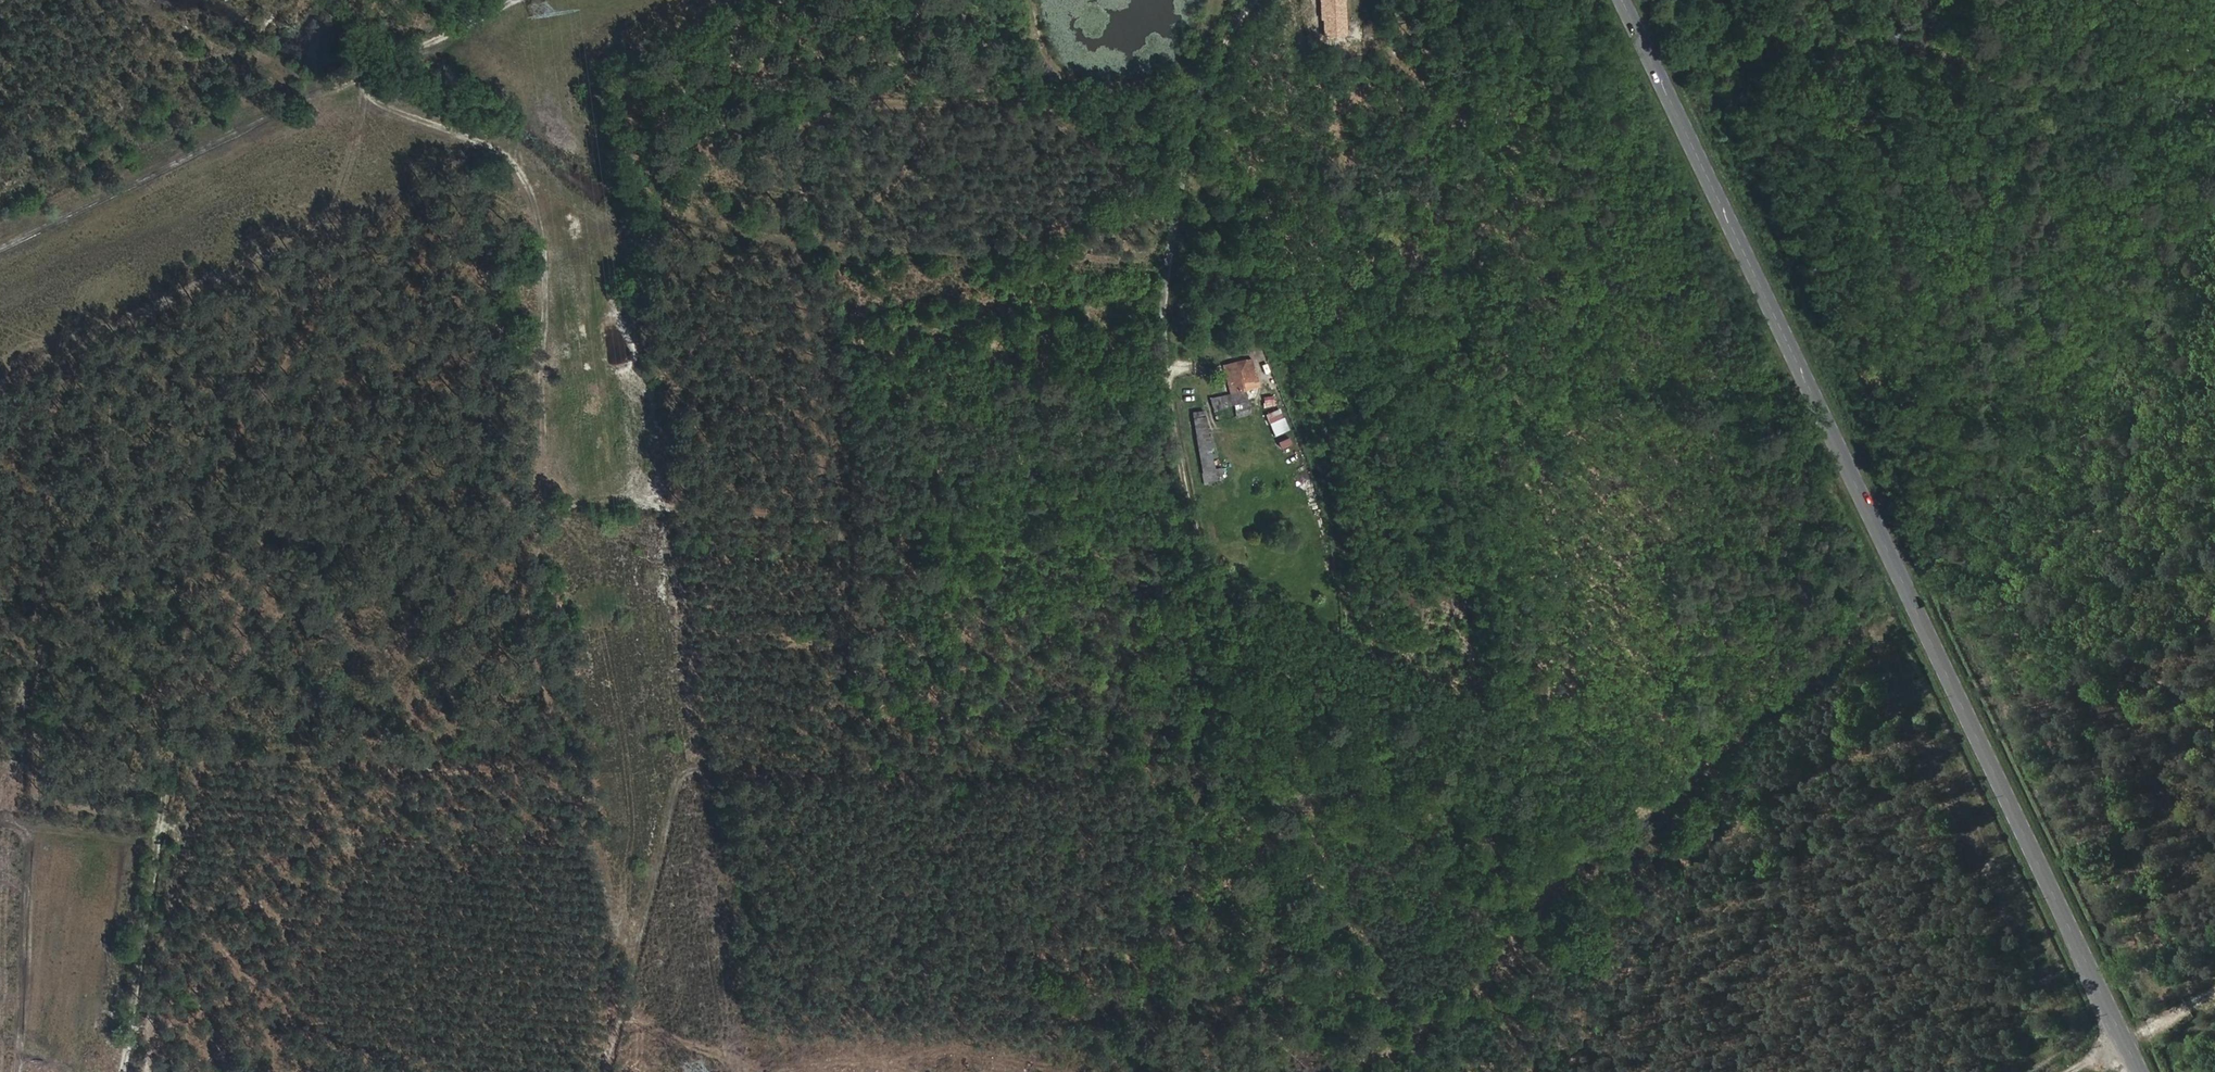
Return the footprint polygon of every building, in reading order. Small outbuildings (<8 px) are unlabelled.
[(1200,260),(1202,251),(1193,249),(1192,258),(1200,260)] [(1258,386),(1251,359),(1223,365),(1227,382),(1232,380),(1235,391),(1258,386)] [(1235,391),(1232,380),(1227,382),(1229,393),(1235,391)] [(1248,409),(1244,391),(1211,399),(1213,408),(1236,402),(1238,412),(1248,409)] [(1271,394),(1261,397),(1263,407),(1274,405),(1271,394)] [(1264,413),(1272,436),(1287,430),(1279,407),(1264,413)] [(1214,470),(1204,411),(1192,413),(1205,485),(1213,483),(1213,485),(1223,483),(1221,469),(1214,470)] [(1281,453),(1293,448),(1289,436),(1276,441),(1281,453)]
